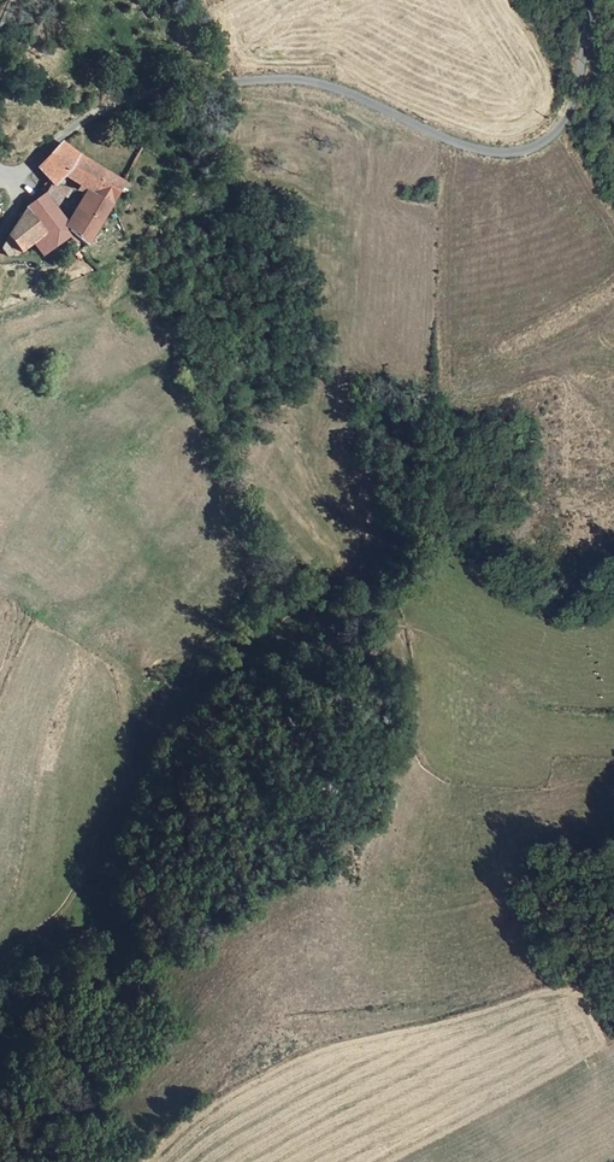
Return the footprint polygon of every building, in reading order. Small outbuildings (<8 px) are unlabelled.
[(60,185),(77,157),(59,144),(39,168),(50,181),(55,183),(60,185)] [(121,185),(92,167),(76,192),(83,195),(109,205),(121,185)] [(45,195),(56,211),(71,190),(60,185),(55,183),(45,195)] [(56,211),(45,195),(26,210),(17,223),(8,237),(2,249),(8,256),(20,254),(35,243),(46,252),(72,237),(84,248),(109,205),(83,195),(65,226),(56,211)]
